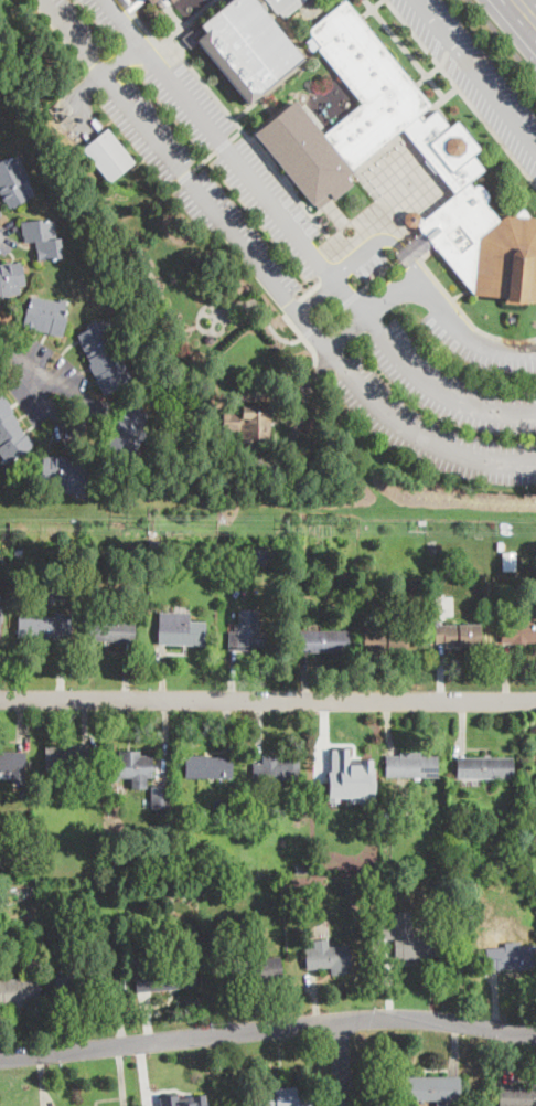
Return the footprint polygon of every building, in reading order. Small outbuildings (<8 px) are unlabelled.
[(303,61),(258,0),(233,0),(183,36),(191,46),(199,41),(245,104),(303,61)] [(308,31),(345,0),(363,22),(414,85),(430,106),(419,116),(424,121),(437,111),(450,128),(458,121),(480,149),(472,156),(484,170),(468,183),(473,189),(476,187),(479,187),(484,190),(487,195),(487,201),(484,203),(500,221),(505,216),(514,216),(524,209),(533,219),(535,219),(535,301),(524,299),(524,306),(506,304),(507,298),(474,295),(433,244),(422,231),(417,224),(415,227),(408,227),(403,222),(404,215),(409,211),(416,212),(420,216),(419,219),(421,219),(424,221),(455,193),(439,171),(436,174),(426,161),(427,159),(404,128),(346,178),(352,184),(319,210),(314,203),(312,205),(254,134),(294,100),(324,136),(363,104),(319,50),(313,53),(305,43),(313,38),(308,31)] [(277,14),(265,0),(305,0),(307,1),(285,19),(279,12),(277,14)] [(135,162),(109,183),(83,149),(89,143),(107,129),(135,162)] [(9,210),(0,192),(0,162),(18,153),(31,180),(23,183),(31,199),(9,210)] [(55,221),(56,238),(62,238),(62,248),(61,248),(62,259),(39,262),(36,242),(25,243),(25,236),(22,236),(21,223),(55,221)] [(433,244),(405,267),(394,254),(422,231),(433,244)] [(11,295),(0,297),(0,264),(12,262),(13,264),(20,262),(25,285),(10,288),(11,295)] [(32,297),(60,302),(61,299),(68,300),(64,317),(67,318),(63,338),(49,334),(50,332),(36,330),(35,332),(22,329),(26,308),(29,309),(32,297)] [(98,323),(107,338),(112,334),(117,342),(114,345),(131,376),(121,382),(122,384),(105,395),(98,383),(99,382),(89,365),(92,364),(79,344),(82,342),(78,336),(98,323)] [(214,341),(212,345),(207,344),(205,340),(207,336),(213,337),(214,341)] [(8,464),(0,454),(0,396),(2,394),(11,405),(10,406),(14,413),(13,414),(19,423),(21,424),(19,425),(34,446),(17,459),(15,457),(8,464)] [(128,405),(148,416),(140,430),(147,435),(132,460),(103,444),(109,432),(110,432),(122,411),(125,412),(128,405)] [(271,406),(271,418),(270,442),(256,442),(256,450),(247,450),(247,457),(242,457),(243,432),(223,430),(223,413),(240,414),(240,405),(271,406)] [(69,456),(69,461),(75,461),(75,457),(89,458),(87,482),(85,482),(84,494),(66,492),(66,490),(57,490),(57,481),(42,480),(43,457),(51,458),(51,455),(69,456)] [(161,542),(160,551),(154,551),(154,545),(151,545),(152,534),(158,535),(158,541),(161,542)] [(441,545),(441,553),(430,553),(430,544),(441,545)] [(267,564),(268,549),(253,549),(252,564),(267,564)] [(71,581),(69,599),(47,599),(47,581),(71,581)] [(260,610),(259,632),(269,632),(268,647),(251,646),(251,651),(228,650),(228,635),(228,634),(235,634),(235,624),(237,625),(238,609),(260,610)] [(117,613),(117,620),(136,621),(135,644),(87,640),(87,619),(99,619),(100,612),(117,613)] [(206,626),(205,646),(158,644),(159,612),(190,613),(190,621),(206,621),(206,626)] [(67,618),(67,639),(18,638),(19,617),(67,618)] [(502,620),(535,621),(535,643),(501,642),(502,620)] [(481,625),(481,646),(443,646),(443,642),(435,644),(435,625),(481,625)] [(349,642),(349,652),(299,652),(300,630),(349,631),(349,642)] [(407,631),(407,653),(377,652),(377,647),(365,647),(365,630),(407,631)] [(81,745),(81,748),(90,748),(90,772),(45,772),(45,747),(65,747),(65,745),(81,745)] [(152,755),(152,766),(152,777),(148,777),(148,788),(131,788),(131,778),(109,778),(109,756),(118,756),(118,751),(139,751),(139,755),(152,755)] [(11,779),(0,778),(0,752),(25,753),(24,777),(24,784),(11,784),(11,779)] [(420,753),(420,756),(438,756),(438,777),(385,777),(385,756),(399,756),(399,753),(420,753)] [(205,755),(205,757),(233,757),(233,778),(185,778),(185,755),(205,755)] [(277,761),(283,761),(285,755),(299,756),(298,785),(277,784),(277,790),(253,789),(254,764),(262,764),(262,755),(277,755),(277,761)] [(369,762),(367,783),(342,780),(340,798),(326,797),(328,779),(318,778),(319,757),(369,762)] [(513,757),(512,778),(457,778),(457,757),(513,757)] [(411,783),(410,795),(400,795),(400,783),(411,783)] [(170,809),(151,809),(151,786),(170,786),(170,809)] [(354,871),(345,871),(345,859),(353,859),(354,871)] [(514,866),(506,868),(505,859),(514,859),(514,866)] [(358,879),(358,883),(360,883),(360,894),(346,894),(346,883),(347,883),(347,879),(358,879)] [(383,881),(383,886),(384,885),(385,901),(372,901),(372,885),(373,885),(373,882),(383,881)] [(211,895),(201,895),(200,884),(210,884),(211,895)] [(395,921),(395,923),(420,923),(420,937),(440,936),(440,957),(395,958),(395,939),(376,939),(376,921),(395,921)] [(519,947),(535,946),(535,968),(497,970),(496,969),(486,969),(485,948),(507,947),(507,943),(519,942),(519,947)] [(349,947),(352,974),(331,976),(331,968),(307,970),(304,949),(349,945),(349,947)] [(283,980),(253,983),(251,980),(233,982),(229,963),(280,956),(283,980)] [(149,959),(150,971),(194,966),(196,987),(136,993),(132,959),(149,957),(149,959)] [(36,971),(28,972),(25,970),(25,964),(29,959),(34,959),(37,961),(39,969),(36,971)] [(76,1003),(56,1006),(53,978),(104,971),(106,992),(75,996),(76,1003)] [(14,1004),(0,1006),(0,981),(30,978),(30,975),(36,975),(36,977),(40,1001),(25,1003),(25,1007),(15,1008),(14,1004)] [(460,1076),(460,1100),(406,1100),(406,1076),(460,1076)] [(525,1082),(535,1082),(535,1105),(499,1105),(500,1086),(525,1087),(525,1082)] [(313,1095),(314,1105),(255,1105),(253,1092),(296,1087),(297,1097),(313,1095)] [(199,1097),(199,1105),(153,1105),(152,1104),(152,1103),(199,1097)]
